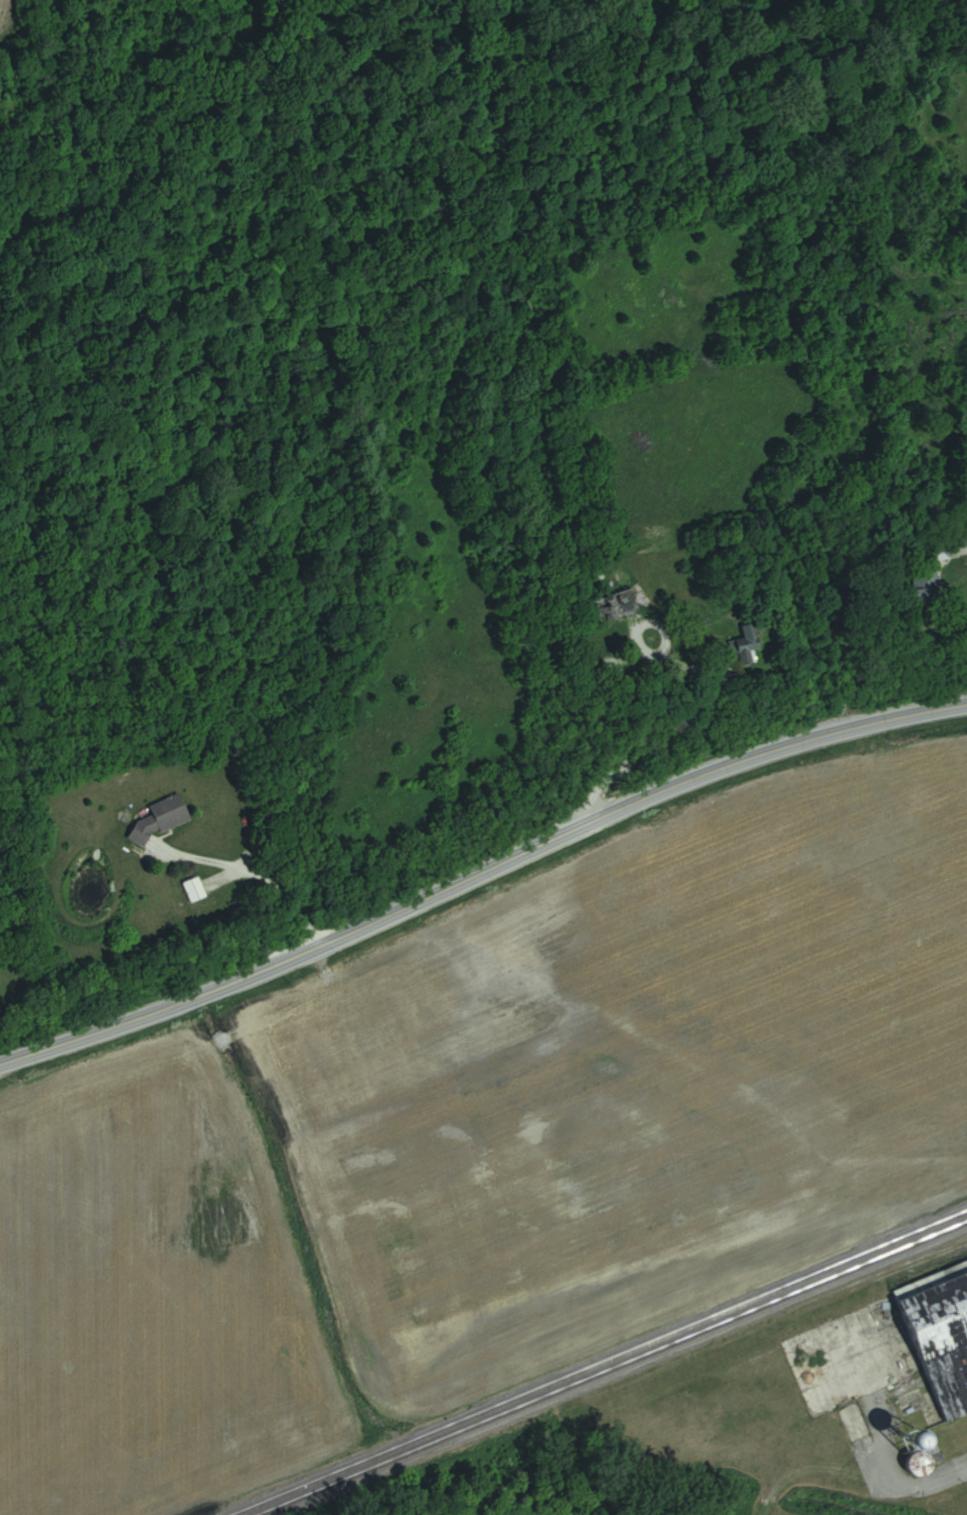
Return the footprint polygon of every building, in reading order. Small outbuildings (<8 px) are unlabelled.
[(197,823),(186,793),(153,805),(158,817),(133,826),(139,844),(197,823)] [(942,1265),(950,1279),(966,1273),(966,1257),(942,1265)]
